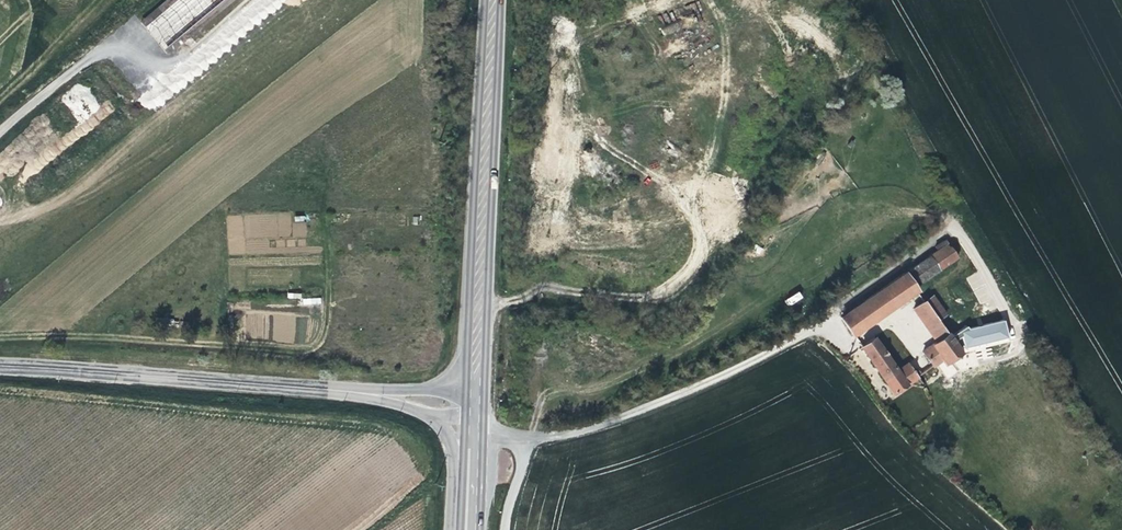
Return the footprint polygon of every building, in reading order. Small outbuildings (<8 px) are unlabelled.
[(160,3),(187,39),(233,0),(164,0),(160,3)] [(187,39),(160,3),(17,124),(23,131),(45,157),(187,39)] [(17,136),(23,131),(17,124),(11,129),(17,136)] [(290,226),(290,213),(278,213),(278,226),(290,226)] [(292,222),(292,237),(306,237),(306,222),(292,222)] [(948,244),(935,252),(838,318),(851,336),(916,291),(913,287),(957,257),(948,244)] [(789,306),(803,298),(800,291),(785,300),(789,306)] [(934,296),(914,309),(935,342),(923,350),(938,372),(965,354),(937,312),(942,308),(934,296)] [(307,317),(247,311),(244,338),(294,343),(295,334),(305,335),(307,317)] [(964,349),(1010,338),(1005,320),(960,331),(964,349)] [(910,361),(899,368),(879,336),(862,347),(894,397),(921,379),(910,361)]
